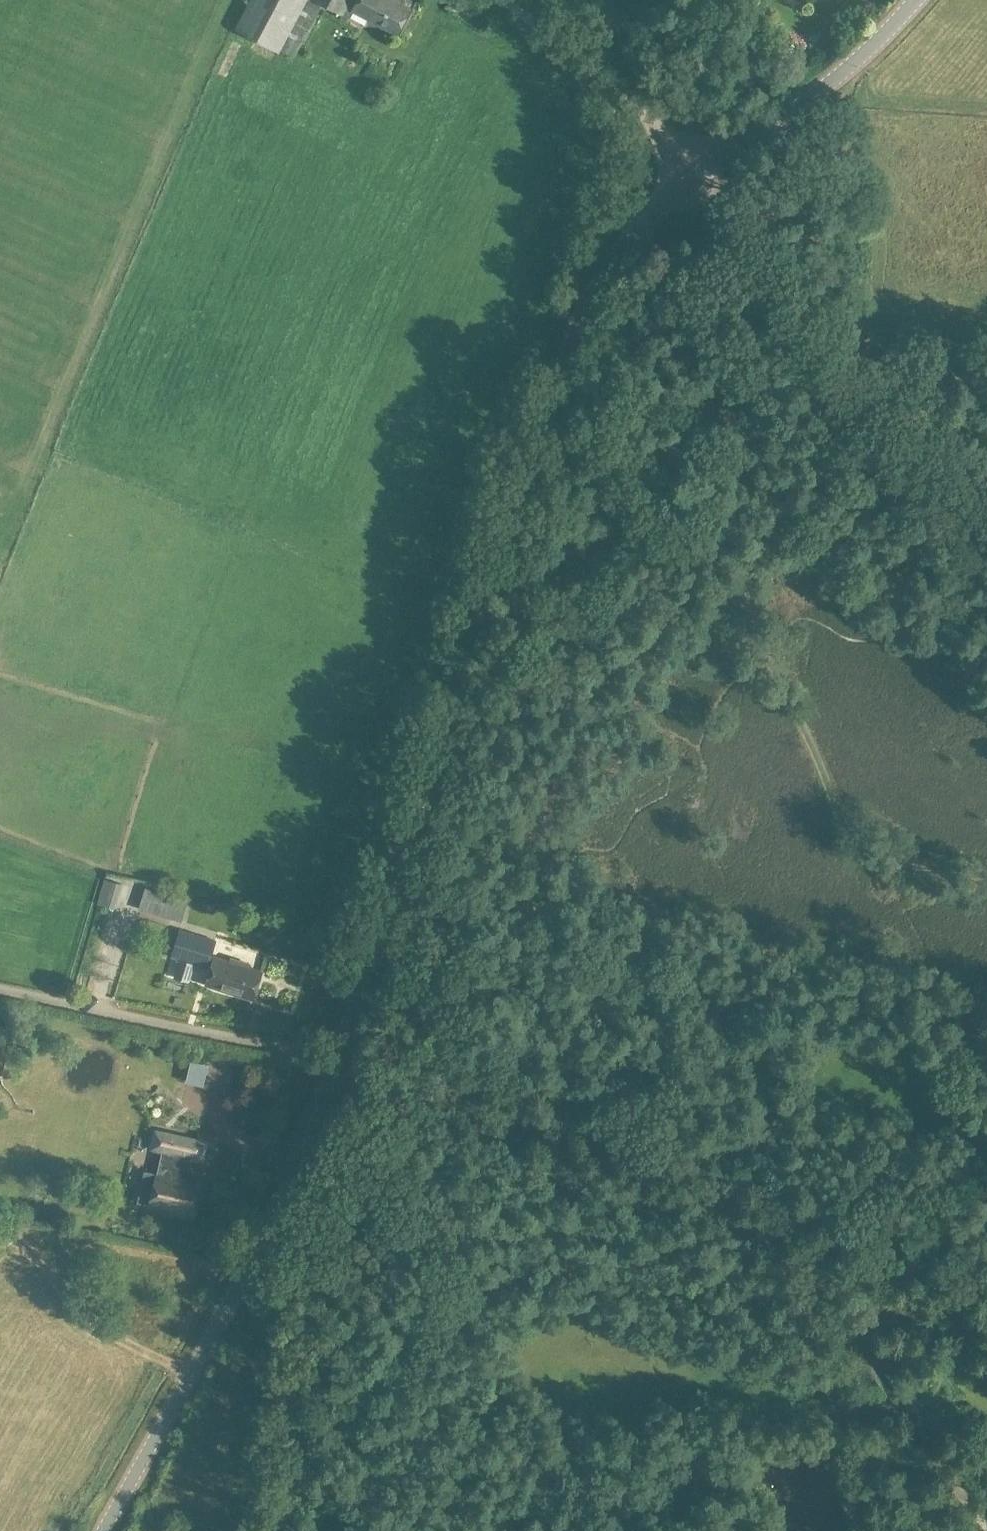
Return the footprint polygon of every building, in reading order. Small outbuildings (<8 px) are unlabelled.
[(310,0),(251,0),(235,29),(280,53),(310,0)] [(344,15),(352,0),(317,0),(344,15)] [(355,11),(398,35),(411,11),(400,4),(402,1),(400,0),(361,0),(355,11)] [(140,909),(183,921),(189,899),(146,886),(140,909)] [(110,917),(132,920),(136,893),(113,890),(110,917)] [(215,941),(181,930),(173,958),(207,968),(215,941)] [(210,970),(205,986),(223,991),(254,1001),(263,973),(251,969),(252,966),(233,960),(218,955),(215,955),(210,970)] [(203,1086),(207,1065),(190,1061),(185,1082),(203,1086)] [(194,1216),(202,1184),(203,1181),(186,1177),(187,1172),(158,1165),(154,1182),(142,1179),(137,1202),(151,1206),(151,1205),(194,1216)]
